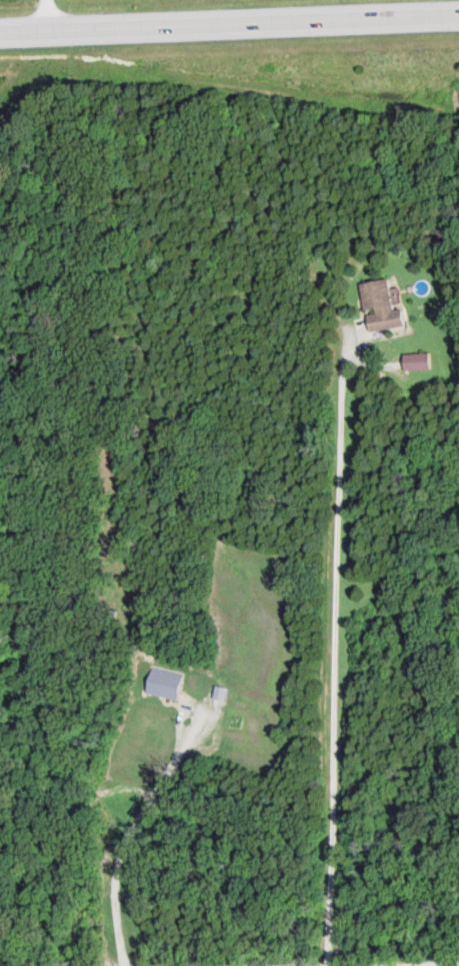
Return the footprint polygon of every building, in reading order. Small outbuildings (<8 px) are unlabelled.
[(375,335),(415,326),(412,310),(402,312),(395,278),(364,285),(375,335)] [(405,355),(405,370),(430,370),(430,355),(405,355)]
